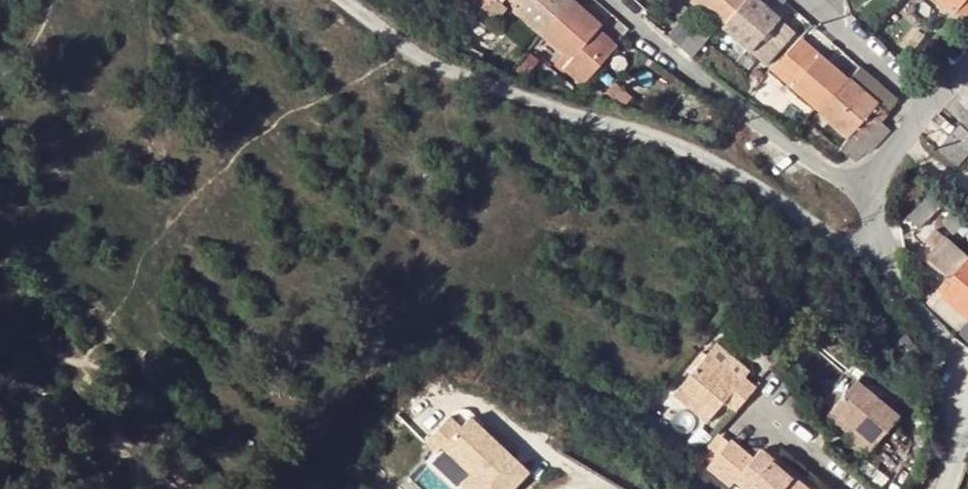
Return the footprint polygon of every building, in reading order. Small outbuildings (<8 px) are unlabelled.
[(473,17),(485,27),(502,7),(493,0),(488,0),(473,17)] [(512,10),(542,35),(572,3),(568,0),(507,0),(515,7),(512,10)] [(679,0),(659,0),(658,1),(670,11),(680,1),(679,0)] [(721,26),(743,0),(691,0),(721,26)] [(721,26),(765,65),(793,31),(757,0),(743,0),(721,26)] [(947,7),(955,14),(957,12),(967,21),(967,0),(954,0),(947,7)] [(572,3),(542,35),(570,59),(563,68),(583,84),(615,47),(596,30),(599,27),(572,3)] [(692,56),(709,35),(696,25),(679,46),(692,56)] [(815,108),(844,75),(820,53),(818,55),(806,46),(781,75),(792,85),(791,87),(815,108)] [(844,75),(815,108),(848,137),(838,149),(847,157),(854,162),(869,150),(871,152),(890,130),(880,121),(887,113),(848,78),(844,75)] [(615,100),(623,90),(614,82),(605,92),(615,100)] [(958,126),(967,134),(967,115),(958,126)] [(947,139),(966,157),(967,155),(967,134),(958,126),(947,139)] [(947,139),(937,150),(957,167),(966,157),(947,139)] [(939,206),(928,195),(907,217),(919,228),(939,206)] [(934,229),(924,241),(933,249),(925,257),(951,281),(927,306),(956,332),(967,318),(967,259),(934,229)] [(703,418),(720,398),(732,409),(752,385),(739,374),(745,367),(713,340),(671,391),(703,418)] [(900,412),(857,374),(830,405),(873,442),(900,412)] [(471,425),(458,412),(432,441),(446,454),(441,459),(473,488),(521,488),(540,468),(482,414),(471,425)] [(758,444),(750,454),(741,446),(729,436),(705,465),(726,483),(733,476),(748,488),(806,488),(807,487),(758,444)]
